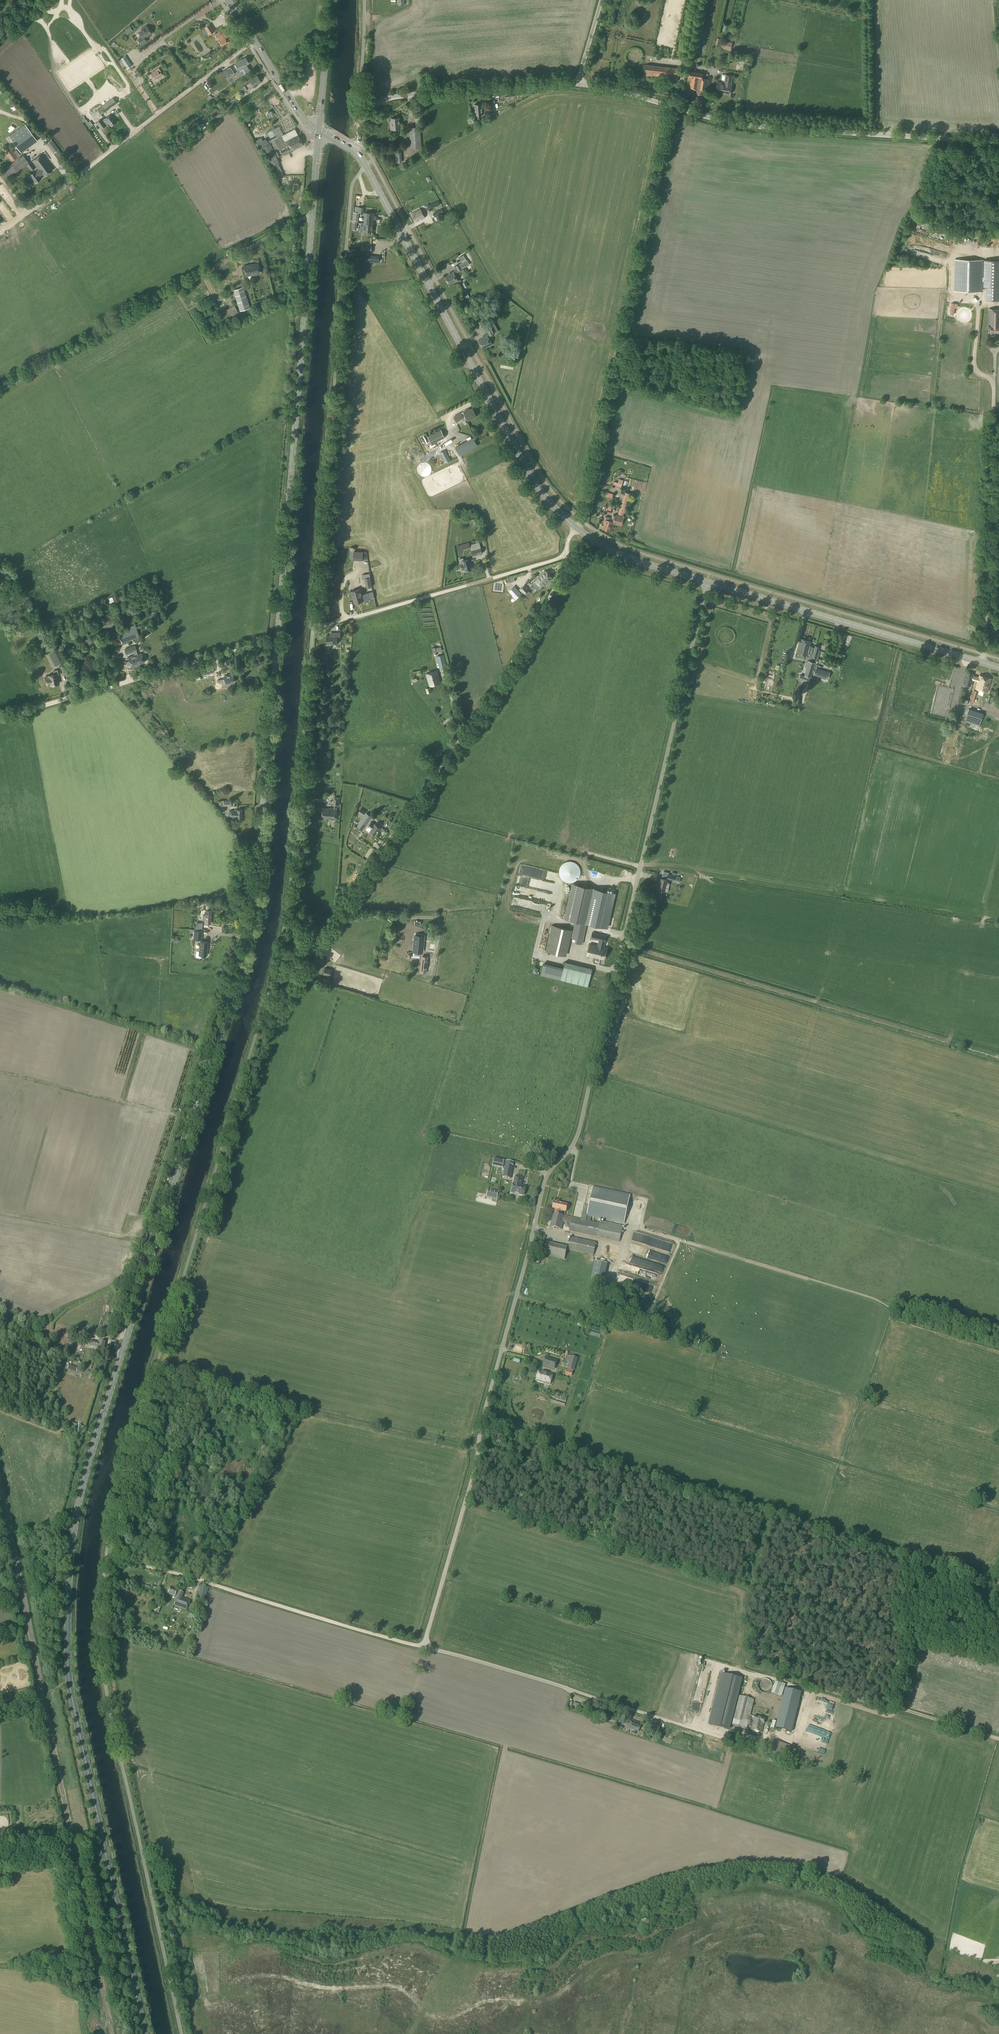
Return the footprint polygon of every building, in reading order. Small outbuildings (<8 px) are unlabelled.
[(204,27),(208,34),(208,35),(214,32),(209,24),(204,27)] [(138,39),(141,44),(146,41),(144,38),(151,33),(147,26),(142,29),(143,30),(139,33),(142,37),(138,39)] [(224,29),(215,34),(219,41),(222,46),(227,42),(225,38),(228,36),(224,29)] [(723,47),(730,49),(732,43),(725,41),(723,47)] [(187,57),(190,63),(196,61),(193,54),(187,57)] [(121,59),(127,69),(132,66),(125,56),(121,59)] [(238,61),(228,68),(231,74),(242,67),(245,72),(249,70),(246,65),(248,63),(246,59),(247,59),(246,57),(245,58),(245,57),(241,60),(240,59),(238,61)] [(644,77),(677,81),(679,68),(646,64),(644,77)] [(225,77),(231,74),(228,68),(222,72),(225,77)] [(152,73),(151,74),(153,77),(155,75),(157,78),(162,75),(160,72),(159,73),(156,69),(152,72),(152,73)] [(686,88),(706,91),(708,79),(702,78),(703,73),(689,71),(686,88)] [(239,89),(242,93),(246,91),(245,90),(253,85),(253,86),(257,84),(257,83),(260,81),(256,75),(250,80),(251,82),(239,89)] [(715,92),(722,93),(721,95),(730,97),(731,87),(730,86),(732,76),(726,75),(724,84),(717,82),(715,92)] [(227,104),(230,109),(241,101),(237,96),(227,104)] [(97,109),(101,114),(106,111),(116,103),(112,98),(102,105),(102,106),(97,109)] [(475,115),(472,115),(472,117),(473,122),(475,122),(480,122),(480,119),(479,119),(479,115),(483,114),(482,104),(474,104),(475,115)] [(219,114),(221,116),(229,110),(228,107),(219,114)] [(96,122),(101,129),(108,123),(110,127),(116,122),(114,119),(111,114),(102,120),(101,119),(96,122)] [(84,117),(81,119),(83,122),(88,128),(93,125),(90,121),(88,122),(86,119),(85,120),(84,117)] [(390,124),(391,129),(400,129),(399,118),(391,118),(392,124),(390,124)] [(25,124),(9,136),(21,152),(37,140),(25,124)] [(260,138),(255,141),(258,147),(259,146),(261,147),(263,146),(271,167),(275,174),(281,171),(278,164),(279,163),(276,158),(273,150),(279,147),(282,155),(302,144),(294,129),(283,135),(278,125),(273,128),(277,136),(267,141),(265,139),(262,141),(260,138)] [(409,128),(411,148),(422,147),(420,127),(409,128)] [(51,139),(46,143),(47,143),(54,153),(59,149),(52,139),(51,139)] [(11,150),(7,154),(12,161),(17,158),(11,150)] [(39,169),(42,174),(44,176),(52,170),(47,163),(48,162),(41,154),(32,161),(38,169),(38,170),(39,169)] [(4,181),(25,166),(30,172),(34,169),(30,162),(29,163),(23,155),(0,172),(0,176),(4,181)] [(38,170),(38,169),(29,176),(35,183),(41,178),(39,176),(42,174),(39,169),(38,170)] [(439,201),(430,205),(432,209),(441,205),(439,201)] [(16,206),(12,210),(18,215),(21,210),(16,206)] [(412,214),(416,222),(425,217),(421,209),(412,214)] [(364,223),(373,224),(373,219),(376,219),(376,216),(374,216),(374,213),(365,212),(364,223)] [(911,220),(911,219),(914,216),(910,213),(905,218),(909,222),(911,220)] [(361,223),(360,230),(363,231),(365,231),(365,232),(365,234),(370,234),(370,231),(372,231),(373,224),(364,223),(361,223)] [(445,277),(449,285),(453,283),(453,284),(458,281),(454,273),(458,271),(469,265),(466,260),(463,255),(459,257),(462,262),(455,266),(457,270),(453,271),(448,275),(445,277)] [(954,290),(982,291),(982,260),(955,259),(954,290)] [(987,287),(986,299),(998,300),(998,260),(984,259),(983,287),(987,287)] [(243,266),(245,277),(253,275),(253,274),(260,273),(258,263),(252,264),(243,266)] [(233,290),(239,311),(249,307),(243,287),(233,290)] [(212,319),(216,327),(238,314),(234,305),(212,319)] [(998,332),(998,309),(989,309),(988,325),(988,332),(998,332)] [(495,333),(491,325),(491,324),(485,327),(489,334),(489,336),(495,333)] [(481,339),(479,340),(483,349),(487,347),(492,345),(488,337),(489,336),(489,334),(487,335),(481,338),(481,339)] [(464,411),(466,416),(468,420),(476,416),(472,408),(468,411),(467,410),(464,411)] [(463,417),(461,413),(461,412),(453,416),(456,422),(464,418),(463,417)] [(441,431),(428,437),(431,444),(445,438),(441,431)] [(455,447),(459,455),(464,452),(477,445),(473,437),(455,447)] [(440,452),(445,463),(451,460),(445,450),(440,452)] [(613,485),(621,487),(623,480),(619,479),(618,483),(614,482),(613,485)] [(618,514),(624,515),(630,494),(625,492),(618,514)] [(611,521),(607,520),(604,519),(603,523),(602,523),(601,526),(602,527),(601,528),(611,531),(613,523),(621,526),(624,517),(616,514),(613,522),(611,521)] [(470,545),(472,556),(482,553),(480,543),(470,545)] [(353,559),(366,560),(366,552),(354,551),(353,559)] [(460,564),(462,570),(464,570),(465,572),(472,570),(469,559),(461,561),(462,563),(460,564)] [(534,581),(540,589),(541,589),(540,588),(543,585),(544,586),(549,582),(549,581),(552,578),(547,572),(544,575),(543,574),(537,579),(538,580),(535,582),(534,581)] [(361,576),(362,579),(365,579),(367,588),(372,587),(369,574),(361,576)] [(519,589),(524,594),(529,590),(525,585),(519,589)] [(517,598),(518,596),(520,594),(514,586),(510,590),(508,591),(513,596),(512,596),(515,599),(517,598)] [(352,597),(353,598),(362,596),(362,595),(360,589),(351,591),(351,593),(350,593),(349,594),(350,597),(351,597),(352,597)] [(362,596),(353,598),(354,603),(364,600),(364,602),(365,603),(369,602),(370,601),(369,598),(368,598),(366,594),(362,595),(362,596)] [(101,621),(105,630),(115,626),(111,617),(101,621)] [(126,631),(129,641),(139,637),(136,627),(126,631)] [(129,641),(126,631),(119,634),(122,643),(129,641)] [(338,643),(337,633),(332,633),(332,635),(326,636),(327,644),(338,643)] [(801,638),(797,653),(806,656),(807,652),(812,654),(814,647),(811,646),(809,645),(810,641),(801,638)] [(819,647),(815,645),(814,647),(812,654),(811,657),(816,658),(819,647)] [(133,650),(135,655),(139,664),(144,662),(141,653),(137,655),(136,651),(137,651),(136,649),(133,650)] [(47,654),(54,667),(60,663),(54,650),(47,654)] [(139,664),(135,655),(133,650),(126,653),(128,658),(135,656),(136,659),(129,661),(132,668),(139,665),(139,664)] [(437,656),(440,669),(446,668),(443,655),(437,656)] [(808,661),(804,676),(810,678),(815,663),(808,661)] [(202,666),(205,674),(213,672),(211,664),(202,666)] [(828,679),(830,673),(815,668),(813,675),(828,679)] [(426,674),(430,686),(441,683),(437,671),(426,674)] [(50,685),(51,686),(59,683),(56,675),(57,674),(57,672),(54,672),(55,674),(44,677),(47,686),(50,685)] [(962,684),(970,686),(973,675),(965,672),(962,684)] [(208,688),(218,688),(217,684),(217,682),(221,682),(221,684),(225,684),(233,683),(232,675),(224,676),(224,679),(221,680),(217,680),(207,681),(208,688)] [(975,688),(987,691),(991,679),(979,675),(975,688)] [(970,687),(963,685),(960,701),(967,703),(970,687)] [(992,714),(970,708),(967,720),(986,726),(987,720),(982,719),(983,716),(990,718),(992,714)] [(444,721),(447,725),(453,721),(450,716),(444,721)] [(321,818),(329,819),(336,820),(336,808),(329,808),(329,809),(322,808),(321,818)] [(229,814),(231,814),(231,817),(236,817),(236,818),(241,818),(241,810),(237,810),(231,810),(231,811),(229,811),(229,814)] [(370,819),(364,815),(359,823),(359,824),(364,827),(370,819)] [(366,829),(369,832),(370,831),(375,834),(380,828),(375,824),(374,824),(371,822),(366,829)] [(357,835),(359,828),(351,825),(349,832),(357,835)] [(580,874),(580,872),(580,870),(579,868),(578,867),(577,865),(575,864),(573,863),(572,862),(570,862),(568,862),(566,863),(564,864),(562,865),(561,866),(560,868),(559,870),(559,872),(559,874),(560,876),(560,878),(561,879),(563,881),(565,882),(566,883),(568,883),(570,883),(572,883),(574,882),(576,881),(577,880),(579,878),(579,876),(580,874)] [(657,889),(665,891),(667,880),(660,878),(657,889)] [(607,926),(614,893),(588,887),(573,884),(565,918),(575,921),(572,938),(576,938),(576,940),(575,940),(575,939),(574,939),(573,939),(573,940),(572,940),(573,941),(574,941),(575,941),(576,941),(575,943),(582,944),(587,921),(596,923),(594,933),(592,932),(591,938),(599,940),(598,946),(603,947),(606,936),(605,935),(607,926)] [(202,920),(205,920),(205,923),(210,923),(211,911),(205,910),(205,915),(203,915),(202,920)] [(564,955),(570,929),(552,925),(546,951),(564,955)] [(194,930),(194,932),(193,939),(201,939),(202,931),(201,931),(194,930)] [(416,936),(414,950),(423,951),(424,937),(416,936)] [(196,957),(202,957),(202,955),(206,955),(207,942),(200,941),(199,951),(197,950),(196,957)] [(603,947),(598,946),(589,944),(587,955),(604,960),(607,948),(603,947)] [(541,976),(588,987),(593,969),(565,962),(564,969),(544,964),(541,976)] [(503,1167),(504,1161),(494,1158),(493,1165),(503,1167)] [(511,1193),(523,1195),(525,1187),(521,1186),(522,1177),(515,1176),(513,1184),(511,1193)] [(591,1216),(624,1223),(630,1196),(593,1188),(585,1221),(590,1222),(591,1216)] [(552,1209),(555,1209),(554,1214),(558,1215),(559,1210),(566,1212),(567,1205),(554,1202),(552,1209)] [(558,1215),(554,1214),(553,1213),(550,1227),(561,1230),(563,1222),(564,1216),(558,1215)] [(564,1216),(563,1222),(571,1223),(569,1231),(619,1242),(622,1229),(590,1222),(585,1221),(564,1216)] [(534,1263),(539,1264),(546,1237),(538,1235),(535,1250),(537,1251),(534,1263)] [(592,1253),(595,1241),(569,1236),(566,1248),(592,1253)] [(631,1250),(666,1261),(668,1253),(633,1242),(631,1250)] [(565,1248),(546,1244),(544,1255),(563,1259),(565,1248)] [(591,1281),(603,1284),(607,1264),(595,1261),(591,1281)] [(92,1346),(98,1348),(98,1349),(103,1350),(105,1342),(98,1341),(97,1342),(93,1341),(92,1346)] [(567,1369),(573,1371),(577,1358),(567,1356),(566,1360),(569,1361),(567,1369)] [(543,1366),(554,1369),(557,1360),(545,1357),(543,1366)] [(536,1381),(549,1385),(553,1374),(539,1370),(536,1381)] [(168,1593),(175,1596),(177,1589),(170,1587),(168,1593)] [(174,1605),(186,1609),(189,1600),(181,1597),(183,1593),(178,1592),(174,1605)] [(729,1729),(741,1679),(721,1674),(709,1725),(729,1729)] [(775,1681),(771,1693),(780,1696),(784,1684),(775,1681)] [(697,1703),(702,1705),(706,1691),(701,1689),(697,1703)] [(791,1691),(788,1703),(793,1704),(796,1705),(800,1693),(791,1691)] [(732,1725),(747,1729),(754,1700),(739,1696),(732,1725)] [(793,1727),(795,1721),(778,1717),(777,1722),(775,1728),(792,1732),(793,1727)] [(629,1729),(639,1732),(641,1724),(632,1720),(631,1722),(630,1721),(629,1724),(631,1724),(629,1729)] [(767,1730),(773,1731),(776,1721),(770,1720),(767,1730)] [(764,1723),(753,1721),(751,1730),(761,1733),(764,1723)] [(646,1728),(659,1731),(660,1726),(648,1722),(646,1728)] [(786,1757),(790,1746),(772,1740),(768,1752),(786,1757)]
